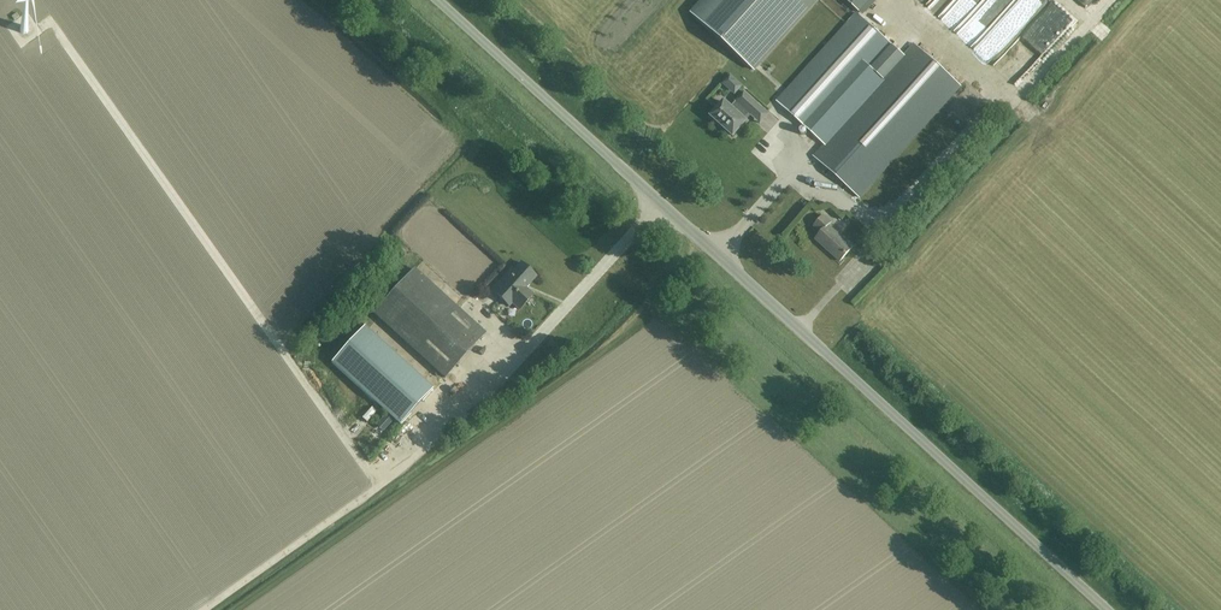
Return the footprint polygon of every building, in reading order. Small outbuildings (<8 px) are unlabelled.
[(817,0),(705,0),(692,14),(754,70),(817,0)] [(859,13),(870,0),(845,0),(859,13)] [(998,0),(972,0),(966,7),(980,20),(998,0)] [(1020,72),(1064,13),(1046,0),(1042,0),(1000,57),(1020,72)] [(915,44),(884,80),(871,69),(893,45),(857,13),(777,101),(781,105),(787,111),(819,140),(830,129),(828,128),(832,124),(826,119),(839,104),(851,115),(814,156),(859,197),(961,86),(915,44)] [(24,26),(14,29),(16,34),(26,32),(24,26)] [(768,115),(769,114),(745,92),(736,101),(737,102),(731,108),(725,102),(712,116),(732,134),(733,136),(746,121),(744,120),(749,114),(760,123),(761,122),(768,115)] [(991,114),(986,119),(998,130),(1003,124),(991,114)] [(853,247),(828,225),(831,222),(824,216),(814,226),(821,233),(815,239),(840,262),(853,247)] [(529,282),(535,275),(521,262),(494,292),(508,306),(511,302),(520,309),(534,294),(525,285),(528,282),(529,282)] [(445,377),(484,333),(415,270),(376,313),(445,377)] [(365,326),(332,362),(401,425),(433,389),(365,326)] [(475,368),(483,376),(496,362),(487,354),(475,368)]
